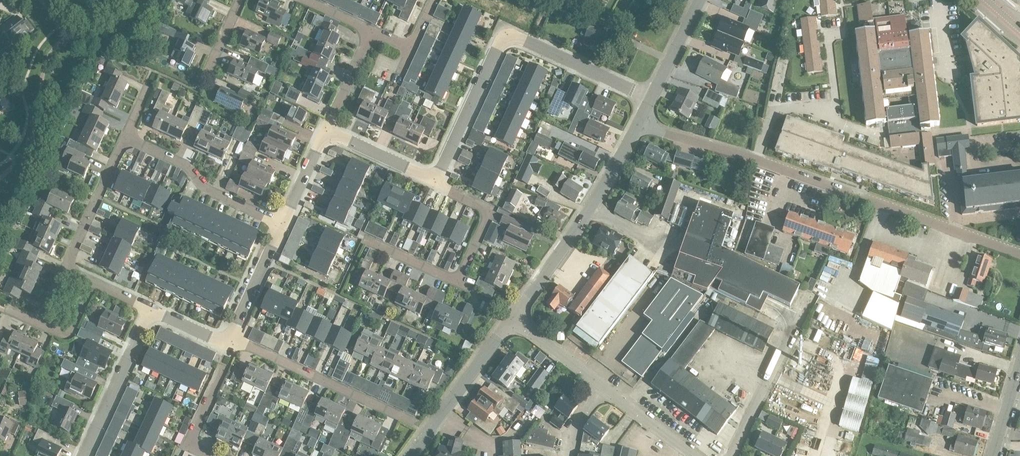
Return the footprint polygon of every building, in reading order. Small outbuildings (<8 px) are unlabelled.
[(176,1),(189,8),(187,13),(192,16),(191,19),(206,25),(210,15),(212,16),(215,11),(206,7),(207,4),(198,0),(176,0),(176,1)] [(257,13),(268,19),(266,22),(280,28),(281,25),(283,20),(286,14),(287,12),(280,8),(280,7),(281,6),(269,0),(263,0),(257,13)] [(394,5),(393,6),(398,9),(397,11),(402,13),(399,19),(407,23),(418,0),(396,0),(394,5)] [(779,0),(757,0),(755,7),(774,13),(779,0)] [(833,0),(820,0),(822,17),(837,16),(836,10),(835,7),(834,7),(833,0)] [(864,24),(865,32),(855,33),(860,68),(862,88),(867,126),(885,124),(880,78),(882,78),(884,94),(914,91),(913,86),(915,86),(917,105),(886,109),(891,148),(919,145),(922,167),(929,166),(935,165),(931,134),(922,135),(921,132),(930,131),(930,127),(939,126),(928,33),(907,35),(905,16),(873,19),(871,4),(858,6),(860,25),(864,24)] [(737,7),(734,14),(747,20),(750,12),(749,12),(744,10),(737,7)] [(464,8),(460,18),(476,25),(481,16),(464,8)] [(723,18),(722,22),(720,21),(717,28),(719,29),(717,33),(718,33),(743,43),(749,29),(756,32),(761,20),(762,18),(763,16),(750,11),(750,12),(747,20),(744,27),(723,18)] [(292,16),(286,14),(283,20),(288,22),(292,16)] [(439,14),(434,24),(445,29),(450,19),(439,14)] [(0,29),(0,30),(10,43),(25,32),(27,35),(34,30),(27,21),(22,24),(17,16),(0,29)] [(460,18),(459,19),(455,27),(472,35),(476,25),(460,18)] [(803,38),(816,36),(815,27),(817,27),(816,22),(816,18),(801,19),(803,38)] [(322,22),(315,19),(312,26),(321,30),(324,23),(322,23),(322,22)] [(159,23),(156,30),(163,33),(166,26),(159,23)] [(325,32),(319,43),(334,50),(340,38),(334,36),(337,29),(324,23),(321,30),(325,32)] [(1019,121),(1019,92),(1019,91),(1019,90),(1019,83),(1019,67),(1017,68),(1016,62),(1018,60),(1006,48),(1003,51),(999,46),(1001,44),(1000,43),(998,46),(993,42),(996,39),(989,33),(987,36),(982,31),(985,29),(978,23),(963,39),(966,41),(965,42),(975,80),(972,80),(973,89),(976,89),(977,95),(974,95),(974,96),(977,95),(978,102),(974,102),(977,126),(1019,121)] [(472,35),(455,27),(451,36),(468,44),(472,35)] [(606,35),(589,27),(588,31),(583,29),(580,36),(585,38),(583,42),(583,45),(598,51),(600,46),(601,46),(606,35)] [(428,28),(425,35),(436,41),(439,33),(434,31),(428,28)] [(179,41),(174,52),(179,54),(177,59),(183,62),(182,65),(189,68),(195,55),(193,53),(195,48),(187,45),(191,37),(178,31),(174,39),(179,41)] [(247,32),(241,46),(259,54),(266,41),(247,32)] [(282,38),(271,33),(266,42),(277,47),(282,38)] [(718,33),(717,36),(715,36),(712,43),(714,44),(712,47),(727,53),(727,52),(739,57),(744,43),(743,43),(718,33)] [(451,36),(449,41),(447,46),(463,53),(468,44),(451,36)] [(817,46),(816,36),(803,38),(806,56),(820,54),(819,45),(817,46)] [(319,43),(314,55),(312,55),(310,60),(318,64),(321,59),(329,62),(332,63),(335,56),(332,55),(334,50),(319,43)] [(463,53),(447,46),(443,55),(459,62),(463,53)] [(313,54),(298,47),(295,54),(297,55),(304,58),(310,60),(312,55),(313,54)] [(768,54),(766,60),(773,62),(775,56),(768,54)] [(820,54),(806,56),(808,74),(822,72),(822,67),(821,63),(819,64),(818,55),(820,54)] [(443,55),(438,64),(455,72),(459,62),(443,55)] [(698,70),(695,75),(717,86),(715,92),(737,99),(740,89),(722,80),(728,69),(705,57),(702,63),(701,63),(700,63),(698,65),(698,66),(697,68),(698,69),(698,70)] [(764,64),(747,57),(743,66),(761,73),(764,64)] [(235,59),(228,75),(252,86),(259,72),(265,75),(269,66),(252,58),(248,66),(235,59)] [(310,60),(304,58),(301,64),(312,70),(314,71),(315,71),(318,64),(310,60)] [(514,65),(505,60),(503,64),(514,69),(515,67),(513,66),(514,65)] [(778,62),(774,81),(780,82),(780,80),(784,65),(784,64),(778,62)] [(455,72),(438,64),(434,73),(450,81),(455,72)] [(503,64),(502,67),(513,72),(514,69),(503,64)] [(528,69),(522,67),(522,66),(520,72),(525,74),(542,82),(546,73),(530,65),(528,69)] [(110,70),(107,68),(105,74),(109,76),(106,81),(111,84),(108,90),(123,97),(128,85),(119,81),(122,75),(110,70)] [(312,74),(308,82),(323,89),(328,78),(314,71),(312,74)] [(450,81),(434,73),(430,83),(446,90),(450,81)] [(542,82),(525,74),(521,84),(538,91),(542,82)] [(496,79),(494,83),(505,88),(507,84),(496,79)] [(268,90),(270,83),(261,80),(259,88),(268,90)] [(323,89),(308,82),(302,94),(317,101),(323,89)] [(404,82),(401,87),(417,94),(420,88),(410,83),(409,84),(404,82)] [(446,90),(430,83),(425,92),(426,93),(442,100),(446,90)] [(505,88),(494,83),(493,86),(504,91),(505,88)] [(538,91),(521,84),(517,93),(533,101),(538,91)] [(558,91),(551,107),(561,112),(563,108),(568,110),(570,105),(579,109),(578,111),(579,111),(585,114),(591,101),(584,98),(587,92),(573,85),(568,95),(558,91)] [(557,88),(552,86),(549,92),(555,94),(558,88),(557,88)] [(286,98),(297,103),(302,93),(290,87),(286,98)] [(222,88),(216,102),(239,113),(244,104),(250,107),(255,96),(241,89),(238,96),(237,96),(222,88)] [(363,106),(357,118),(369,123),(376,108),(370,106),(376,95),(374,94),(364,89),(359,100),(364,103),(363,106)] [(103,102),(94,98),(91,104),(105,111),(108,105),(117,109),(123,97),(108,90),(103,102)] [(680,90),(677,97),(678,98),(672,111),(688,119),(698,99),(680,90)] [(155,110),(162,114),(155,129),(168,135),(175,120),(168,117),(172,110),(165,107),(171,95),(170,94),(164,91),(155,110)] [(717,109),(723,98),(708,91),(702,102),(717,109)] [(533,101),(517,93),(512,102),(529,110),(533,101)] [(593,95),(591,101),(585,114),(590,116),(601,121),(604,115),(609,117),(615,105),(599,97),(598,98),(596,97),(596,96),(593,95)] [(0,101),(0,112),(12,108),(8,98),(0,101)] [(487,98),(486,101),(497,106),(498,103),(487,98)] [(376,108),(369,123),(381,129),(383,125),(383,124),(388,114),(394,117),(395,117),(400,106),(393,103),(388,100),(383,111),(383,110),(377,108),(376,108)] [(512,102),(508,112),(525,119),(529,110),(512,102)] [(86,105),(82,113),(89,116),(86,122),(89,124),(86,131),(104,139),(110,126),(100,121),(104,113),(86,105)] [(396,130),(394,135),(406,140),(413,125),(413,124),(407,122),(412,111),(408,109),(401,106),(400,106),(395,117),(401,120),(396,130)] [(180,122),(175,120),(168,135),(181,142),(188,126),(195,129),(198,124),(198,123),(204,111),(197,107),(190,120),(183,116),(180,122)] [(288,107),(285,112),(289,114),(286,120),(301,127),(302,125),(303,122),(307,115),(292,108),(288,107)] [(204,111),(198,123),(205,127),(206,127),(212,114),(204,111)] [(585,114),(579,111),(571,128),(576,131),(580,122),(588,126),(584,135),(603,143),(609,131),(587,121),(590,116),(585,114)] [(525,119),(508,112),(504,121),(520,129),(525,119)] [(274,113),(271,120),(282,125),(285,119),(274,113)] [(267,130),(271,120),(260,115),(256,125),(267,130)] [(413,125),(406,140),(418,146),(423,134),(424,131),(431,133),(431,134),(433,130),(436,123),(424,117),(420,127),(419,127),(413,124),(413,125)] [(490,122),(479,117),(477,120),(488,125),(490,122)] [(929,166),(922,167),(923,172),(843,144),(845,138),(818,129),(817,131),(813,129),(813,127),(800,122),(799,125),(795,123),(796,121),(787,118),(782,133),(781,137),(781,136),(775,151),(784,154),(785,152),(789,154),(788,156),(801,161),(802,159),(806,160),(806,162),(820,167),(821,165),(825,167),(825,169),(833,172),(833,171),(842,174),(842,172),(850,175),(851,172),(857,174),(856,177),(857,177),(858,174),(864,176),(863,179),(878,185),(879,182),(885,184),(884,187),(885,187),(886,184),(892,186),(891,189),(906,195),(907,192),(913,194),(912,197),(913,197),(914,194),(920,196),(919,199),(934,205),(932,180),(931,180),(929,166)] [(504,121),(500,130),(516,138),(520,129),(504,121)] [(232,139),(233,139),(246,145),(248,142),(252,133),(238,126),(232,139)] [(205,127),(195,148),(196,148),(210,155),(217,140),(210,136),(213,130),(212,129),(213,128),(209,127),(209,128),(206,127),(205,127)] [(547,138),(549,132),(541,128),(538,134),(547,138)] [(274,129),(268,141),(288,151),(289,149),(292,148),(296,139),(274,129)] [(478,132),(473,129),(468,140),(473,142),(478,132)] [(516,138),(500,130),(495,140),(512,147),(516,138)] [(77,143),(71,140),(67,147),(69,148),(84,155),(88,148),(97,153),(104,139),(86,131),(83,138),(80,137),(77,143)] [(547,138),(538,134),(534,142),(534,143),(539,145),(549,150),(549,149),(553,141),(553,140),(547,138)] [(968,177),(965,149),(970,148),(968,135),(946,138),(936,139),(937,152),(938,152),(939,158),(952,157),(954,172),(958,171),(959,178),(963,215),(1019,208),(1019,171),(968,177)] [(217,140),(210,155),(223,161),(230,146),(233,139),(232,139),(226,136),(223,143),(217,140)] [(268,141),(267,140),(261,153),(281,162),(282,160),(285,159),(288,151),(268,141)] [(875,140),(873,146),(879,148),(881,142),(875,140)] [(248,142),(246,145),(243,151),(255,157),(260,147),(248,142)] [(532,142),(527,154),(534,157),(539,145),(534,143),(534,142),(532,142)] [(565,143),(558,156),(579,167),(580,164),(595,172),(600,161),(595,159),(597,155),(581,146),(579,150),(565,143)] [(650,146),(643,159),(660,167),(660,166),(663,168),(667,161),(675,163),(674,165),(691,170),(691,169),(694,170),(698,160),(694,159),(695,158),(678,153),(677,158),(670,156),(670,155),(666,153),(650,146)] [(64,162),(60,170),(68,174),(69,172),(85,179),(91,165),(84,162),(86,156),(84,155),(69,148),(63,162),(64,162)] [(330,151),(337,154),(342,157),(345,150),(338,148),(334,148),(330,151)] [(508,159),(490,151),(486,149),(484,152),(489,154),(486,160),(503,168),(508,159)] [(255,157),(243,151),(239,161),(251,167),(255,157)] [(147,154),(141,152),(139,157),(144,160),(147,154)] [(539,162),(528,157),(518,181),(529,186),(534,175),(537,166),(539,162)] [(370,169),(353,161),(348,159),(347,163),(351,165),(348,170),(366,178),(370,169)] [(160,160),(157,166),(162,169),(165,163),(160,160)] [(479,164),(477,168),(499,177),(503,168),(486,160),(483,166),(479,164)] [(254,163),(248,175),(268,185),(269,183),(272,182),(276,173),(254,163)] [(499,177),(477,168),(476,171),(480,173),(477,179),(494,187),(499,177)] [(348,170),(346,176),(342,174),(340,178),(361,188),(366,178),(348,170)] [(132,172),(130,176),(124,173),(116,190),(125,195),(135,173),(132,172)] [(138,175),(135,173),(125,195),(134,199),(142,182),(136,179),(138,175)] [(637,173),(630,185),(646,193),(649,187),(651,188),(654,182),(652,181),(637,173)] [(247,174),(242,185),(241,187),(261,197),(262,194),(264,194),(268,185),(248,175),(247,174)] [(361,188),(340,178),(338,181),(342,183),(340,189),(357,197),(361,188)] [(477,179),(474,185),(470,183),(469,186),(490,196),(494,187),(477,179)] [(148,185),(142,182),(134,199),(144,204),(154,182),(151,180),(148,185)] [(242,185),(240,185),(230,180),(226,190),(237,195),(241,187),(242,185)] [(562,191),(560,194),(576,204),(584,189),(569,180),(569,181),(562,191)] [(45,181),(41,187),(47,190),(50,184),(45,181)] [(680,185),(668,181),(656,216),(668,220),(680,185)] [(157,183),(154,182),(144,204),(153,208),(161,191),(155,188),(157,183)] [(396,189),(392,188),(387,185),(379,202),(384,205),(382,209),(386,211),(396,189)] [(537,192),(547,199),(551,193),(540,186),(537,192)] [(161,191),(153,208),(162,212),(172,191),(169,189),(167,193),(161,191)] [(333,193),(331,196),(353,206),(357,197),(340,189),(337,195),(333,193)] [(405,194),(396,189),(386,211),(390,213),(392,209),(397,211),(405,194)] [(41,198),(37,207),(50,213),(53,207),(69,214),(75,200),(55,191),(50,202),(41,198)] [(506,204),(515,209),(521,196),(512,192),(506,204)] [(405,194),(397,211),(403,214),(401,218),(404,220),(406,215),(412,203),(415,198),(405,194)] [(642,212),(637,209),(632,206),(635,201),(626,195),(623,200),(622,201),(615,212),(630,221),(636,225),(637,223),(642,225),(642,224),(648,228),(654,217),(642,211),(642,212)] [(353,206),(331,196),(330,200),(334,202),(331,208),(348,216),(353,206)] [(538,198),(536,205),(544,208),(543,209),(545,209),(548,201),(547,200),(547,201),(538,198)] [(174,224),(173,226),(183,230),(184,228),(249,258),(259,236),(194,206),(195,204),(186,199),(174,224)] [(404,220),(404,221),(402,225),(405,227),(408,222),(413,225),(421,208),(412,203),(406,215),(404,220)] [(693,216),(686,237),(722,250),(734,216),(700,204),(695,217),(693,216)] [(421,208),(413,225),(419,228),(417,232),(420,234),(431,212),(433,208),(428,206),(426,210),(421,208)] [(37,207),(33,215),(40,218),(38,224),(43,226),(39,233),(56,241),(62,228),(47,221),(50,213),(37,207)] [(331,208),(329,213),(324,211),(322,215),(344,225),(348,216),(331,208)] [(551,208),(542,221),(558,230),(566,217),(551,208)] [(105,214),(104,217),(109,220),(112,214),(107,211),(106,213),(105,214)] [(440,216),(431,212),(420,234),(424,236),(426,231),(432,234),(440,216)] [(784,232),(831,249),(848,255),(855,236),(790,213),(784,232)] [(532,237),(520,231),(523,224),(504,215),(501,222),(511,227),(504,241),(525,251),(532,237)] [(440,216),(432,234),(438,236),(436,241),(439,243),(449,221),(440,216)] [(141,230),(124,222),(119,220),(117,223),(122,226),(119,231),(136,239),(141,230)] [(449,221),(439,243),(442,244),(444,240),(450,242),(458,225),(449,221)] [(374,230),(377,225),(370,222),(367,227),(374,230)] [(158,259),(159,257),(173,226),(174,224),(171,223),(155,257),(158,259)] [(764,261),(769,245),(775,229),(756,223),(745,255),(764,261)] [(486,240),(494,244),(501,228),(494,224),(486,240)] [(467,229),(458,225),(450,242),(456,245),(454,250),(457,251),(459,247),(467,229)] [(374,230),(367,227),(365,233),(372,236),(374,230)] [(383,227),(378,238),(383,241),(388,230),(383,227)] [(603,227),(593,245),(613,256),(624,238),(603,227)] [(345,238),(328,230),(323,228),(321,232),(326,234),(323,240),(341,248),(345,238)] [(119,231),(116,238),(112,236),(110,238),(132,248),(136,239),(119,231)] [(21,240),(17,248),(23,251),(31,254),(34,247),(50,255),(56,241),(39,233),(36,240),(31,238),(28,244),(21,240)] [(154,236),(150,245),(154,246),(158,238),(154,236)] [(686,237),(680,256),(723,271),(710,289),(755,311),(760,302),(763,295),(790,308),(800,287),(722,250),(686,237)] [(132,248),(110,238),(108,242),(113,245),(111,250),(128,258),(132,248)] [(316,244),(314,247),(336,257),(341,248),(323,240),(320,246),(316,244)] [(866,265),(860,282),(895,294),(899,282),(905,284),(906,284),(909,280),(926,286),(932,270),(914,264),(907,261),(909,256),(909,255),(873,243),(866,265)] [(769,245),(764,261),(779,266),(784,250),(769,245)] [(336,257),(314,247),(313,251),(317,253),(314,259),(332,267),(336,257)] [(514,266),(502,260),(505,254),(493,249),(488,259),(495,263),(491,270),(508,278),(514,266)] [(111,250),(108,256),(103,254),(102,257),(123,267),(128,258),(111,250)] [(295,255),(284,250),(282,255),(293,260),(295,255)] [(23,251),(16,266),(24,269),(21,275),(37,283),(42,270),(33,266),(37,257),(31,254),(23,251)] [(801,251),(799,257),(805,259),(807,253),(801,251)] [(279,262),(289,266),(291,260),(282,255),(279,262)] [(971,274),(969,279),(970,279),(967,286),(972,287),(972,289),(973,289),(974,288),(977,281),(984,284),(992,260),(977,255),(970,274),(971,274)] [(613,278),(583,321),(578,329),(600,344),(651,272),(629,256),(613,278)] [(674,272),(672,280),(693,287),(708,292),(710,289),(723,271),(680,256),(674,272)] [(123,267),(102,257),(100,261),(105,263),(102,269),(119,276),(123,267)] [(232,293),(167,264),(169,261),(159,257),(158,259),(146,284),(156,288),(157,286),(222,316),(232,293)] [(373,262),(366,258),(358,276),(364,279),(360,288),(371,293),(378,278),(372,275),(373,273),(369,271),(373,262)] [(314,259),(312,265),(307,262),(306,266),(327,276),(332,267),(314,259)] [(789,280),(793,267),(783,264),(779,276),(789,280)] [(577,299),(569,310),(583,321),(613,278),(600,268),(579,296),(577,299)] [(491,270),(487,280),(480,277),(476,285),(488,291),(491,286),(502,291),(508,278),(491,270)] [(385,281),(378,278),(371,293),(383,299),(386,291),(393,294),(401,276),(395,273),(391,281),(386,279),(385,281)] [(21,275),(18,282),(11,279),(4,293),(17,299),(20,291),(31,296),(37,283),(21,275)] [(410,280),(401,276),(393,294),(399,297),(396,304),(408,310),(415,295),(408,292),(409,290),(406,288),(410,280)] [(819,281),(812,278),(807,290),(814,293),(819,281)] [(703,298),(671,281),(644,317),(652,324),(622,364),(642,379),(703,298)] [(906,284),(902,298),(907,300),(921,304),(923,305),(927,291),(907,283),(906,284)] [(552,297),(546,305),(554,311),(560,303),(569,310),(577,299),(579,296),(576,294),(574,296),(560,286),(552,297)] [(326,292),(318,289),(316,295),(323,298),(326,292)] [(422,298),(415,295),(408,310),(420,315),(423,307),(430,310),(438,293),(430,289),(426,298),(423,296),(422,298)] [(957,289),(953,301),(965,305),(969,293),(957,289)] [(305,308),(312,293),(308,291),(301,306),(305,308)] [(280,297),(270,292),(262,310),(268,313),(266,317),(270,318),(280,297)] [(335,296),(327,292),(324,298),(333,302),(334,300),(335,296)] [(446,297),(438,293),(430,310),(436,313),(432,321),(444,327),(451,311),(445,308),(445,306),(443,305),(446,297)] [(874,294),(862,318),(892,331),(895,321),(896,316),(899,306),(874,294)] [(979,296),(975,308),(980,310),(983,298),(979,296)] [(280,297),(270,318),(273,320),(275,316),(281,318),(289,301),(280,297)] [(899,306),(896,316),(901,318),(901,317),(907,301),(907,300),(902,298),(899,306)] [(907,301),(901,317),(921,324),(922,323),(927,306),(923,305),(921,304),(907,300),(907,301)] [(299,305),(289,301),(281,318),(287,321),(285,326),(288,327),(290,323),(291,323),(296,311),(299,305)] [(377,312),(384,315),(387,308),(380,305),(377,312)] [(451,311),(444,327),(456,332),(460,323),(467,326),(475,308),(467,305),(463,314),(458,312),(458,314),(451,311)] [(720,305),(714,315),(723,320),(717,330),(764,353),(774,332),(720,305)] [(927,306),(922,323),(959,336),(964,319),(927,306)] [(770,319),(777,321),(782,311),(775,308),(770,319)] [(326,317),(333,320),(336,313),(330,310),(326,317)] [(107,311),(99,328),(91,324),(87,332),(93,334),(102,338),(105,331),(119,338),(126,323),(119,320),(121,317),(107,311)] [(288,327),(287,328),(285,333),(289,334),(291,330),(298,333),(306,315),(296,311),(291,323),(290,323),(288,327)] [(315,320),(306,315),(298,333),(303,335),(301,340),(305,342),(315,320)] [(700,321),(686,341),(699,351),(716,330),(717,330),(723,320),(714,315),(709,326),(700,321)] [(378,316),(375,324),(379,326),(383,318),(378,316)] [(896,316),(895,321),(925,331),(927,325),(922,323),(921,324),(901,317),(901,318),(896,316)] [(315,320),(305,342),(308,343),(310,338),(317,341),(325,324),(315,320)] [(400,327),(392,323),(389,328),(398,332),(400,327)] [(325,324),(317,341),(321,344),(319,348),(324,350),(334,328),(325,324)] [(927,325),(925,331),(956,342),(958,336),(959,336),(927,325)] [(344,333),(334,328),(324,350),(326,351),(328,347),(335,350),(344,333)] [(975,349),(982,352),(984,344),(1004,350),(1009,336),(988,330),(981,328),(979,336),(978,337),(975,349)] [(87,332),(83,330),(82,329),(78,338),(88,342),(81,358),(105,369),(111,355),(103,351),(102,352),(97,349),(98,347),(89,342),(93,334),(87,332)] [(365,331),(352,358),(362,362),(364,357),(372,339),(374,335),(365,331)] [(13,339),(5,335),(0,345),(2,345),(0,349),(0,352),(8,356),(8,355),(11,356),(14,352),(20,355),(27,340),(22,338),(23,337),(22,335),(18,333),(16,334),(16,335),(15,335),(13,339)] [(344,333),(335,350),(340,352),(338,357),(341,358),(352,336),(344,333)] [(372,339),(364,357),(373,361),(374,361),(380,349),(379,349),(382,344),(384,340),(374,335),(372,339)] [(27,340),(20,355),(29,359),(27,365),(36,369),(44,351),(37,348),(39,346),(38,345),(39,345),(39,342),(34,340),(32,342),(27,340)] [(428,340),(426,346),(436,350),(438,344),(428,340)] [(686,341),(670,360),(684,371),(699,351),(686,341)] [(907,341),(893,344),(895,349),(909,346),(907,341)] [(935,348),(928,368),(954,377),(960,379),(964,365),(959,364),(961,357),(935,348)] [(374,361),(373,361),(371,366),(381,371),(389,354),(388,353),(380,349),(374,361)] [(389,354),(381,371),(391,375),(399,358),(398,358),(400,354),(390,350),(388,353),(389,354)] [(152,371),(160,355),(150,351),(143,367),(152,371)] [(540,353),(535,360),(541,364),(546,358),(540,353)] [(802,353),(800,358),(809,363),(811,357),(802,353)] [(169,359),(160,355),(152,371),(161,376),(169,359)] [(501,367),(515,378),(524,367),(509,356),(501,367)] [(399,358),(391,375),(400,380),(408,362),(399,358)] [(179,364),(169,359),(161,376),(171,380),(179,364)] [(65,360),(61,368),(73,373),(69,380),(70,380),(65,392),(76,397),(77,394),(90,400),(97,384),(94,383),(81,377),(85,370),(65,360)] [(684,371),(670,360),(651,385),(691,416),(710,391),(684,371)] [(808,372),(811,364),(803,360),(799,369),(808,372)] [(340,361),(335,371),(332,378),(341,382),(345,373),(346,371),(349,365),(340,361)] [(416,366),(408,362),(400,380),(409,384),(417,366),(416,366)] [(417,366),(409,384),(418,388),(428,366),(418,362),(416,366),(417,366)] [(179,364),(171,380),(180,385),(188,368),(179,364)] [(240,371),(235,382),(242,385),(243,383),(254,389),(262,372),(257,370),(256,369),(258,367),(252,364),(250,367),(247,374),(240,371)] [(429,365),(428,366),(418,388),(427,392),(432,381),(438,384),(444,372),(429,365)] [(450,365),(445,374),(452,377),(457,368),(450,365)] [(933,381),(889,366),(878,399),(922,414),(933,381)] [(978,373),(976,380),(993,384),(997,371),(980,366),(978,373)] [(515,378),(501,367),(493,378),(507,389),(515,378)] [(866,367),(864,377),(875,380),(878,369),(866,367)] [(188,368),(180,385),(190,389),(197,372),(188,368)] [(235,382),(240,371),(236,369),(231,380),(235,382)] [(540,369),(527,386),(531,389),(536,393),(537,393),(545,381),(549,376),(540,369)] [(262,372),(254,389),(265,394),(270,385),(270,384),(273,377),(274,374),(268,371),(267,374),(265,374),(262,372)] [(197,372),(190,389),(199,393),(207,377),(197,372)] [(283,391),(279,400),(290,405),(298,389),(293,386),(294,384),(294,383),(288,381),(287,384),(283,391)] [(25,382),(22,388),(28,391),(30,388),(31,385),(25,382)] [(997,394),(997,384),(977,383),(977,393),(997,394)] [(853,386),(841,435),(861,440),(873,391),(853,386)] [(478,399),(477,400),(493,412),(499,416),(505,408),(513,414),(516,410),(519,406),(519,405),(512,399),(500,391),(496,397),(485,388),(484,390),(482,389),(478,394),(480,395),(477,399),(478,399)] [(298,389),(290,405),(301,410),(309,394),(302,391),(298,389)] [(27,395),(26,391),(19,392),(20,400),(27,398),(26,395),(27,395)] [(60,391),(58,396),(63,398),(64,399),(66,393),(60,391)] [(736,411),(710,391),(691,416),(717,436),(736,411)] [(516,394),(512,399),(519,405),(519,406),(524,409),(525,410),(529,404),(516,394)] [(263,397),(259,407),(256,413),(263,417),(265,413),(266,409),(271,400),(263,397)] [(74,406),(56,398),(52,407),(62,411),(55,427),(69,434),(78,415),(71,412),(74,406)] [(563,413),(558,419),(555,416),(550,423),(560,431),(578,408),(564,398),(556,408),(563,413)] [(156,400),(152,410),(168,417),(173,408),(156,400)] [(278,403),(271,400),(266,409),(270,411),(273,412),(278,403)] [(331,402),(330,403),(323,400),(315,417),(326,422),(335,404),(331,402)] [(493,412),(477,400),(477,401),(476,400),(474,404),(472,403),(468,408),(470,409),(469,411),(480,419),(476,425),(490,435),(496,427),(487,420),(493,412)] [(326,422),(325,425),(336,430),(331,440),(338,444),(345,430),(338,427),(342,418),(345,411),(345,410),(346,408),(341,405),(340,406),(339,408),(334,405),(326,422)] [(20,414),(28,412),(27,406),(19,407),(20,414)] [(962,413),(960,421),(964,423),(964,424),(981,429),(986,413),(969,407),(967,415),(962,413)] [(168,417),(152,410),(148,419),(164,427),(168,417)] [(303,426),(308,415),(300,412),(295,423),(296,423),(303,426)] [(529,421),(539,427),(545,418),(535,412),(529,421)] [(946,412),(944,417),(942,426),(953,429),(957,415),(946,412)] [(315,418),(308,415),(303,426),(307,428),(310,429),(315,418)] [(504,425),(508,417),(503,415),(499,423),(504,425)] [(770,415),(766,424),(766,425),(779,431),(781,427),(783,422),(770,415)] [(345,430),(338,444),(345,447),(350,437),(354,439),(355,439),(355,440),(361,443),(363,439),(370,422),(366,420),(359,417),(356,424),(355,425),(351,433),(345,430)] [(5,442),(9,433),(15,436),(20,424),(10,419),(9,422),(0,418),(0,440),(5,442)] [(186,418),(183,423),(189,426),(192,420),(186,418)] [(225,421),(218,418),(213,428),(220,431),(216,439),(228,444),(235,429),(235,428),(224,423),(225,421)] [(164,427),(148,419),(143,429),(159,436),(164,427)] [(593,419),(584,431),(582,443),(588,444),(589,441),(593,441),(599,445),(609,431),(593,419)] [(247,431),(247,432),(255,435),(260,424),(252,421),(248,429),(247,431)] [(363,439),(361,443),(372,448),(379,451),(380,451),(386,438),(385,438),(378,434),(382,427),(375,424),(370,422),(363,439)] [(237,423),(235,428),(235,429),(228,444),(239,450),(247,434),(246,434),(247,432),(247,431),(248,429),(237,423)] [(295,423),(292,430),(299,433),(301,430),(303,426),(296,423),(295,423)] [(260,424),(255,435),(261,438),(261,437),(263,435),(266,427),(260,424)] [(27,425),(24,430),(25,431),(31,434),(33,429),(27,425)] [(792,426),(787,435),(791,437),(796,428),(792,426)] [(548,431),(534,428),(530,427),(526,444),(553,450),(556,438),(547,436),(548,431)] [(503,428),(497,432),(501,437),(506,433),(503,428)] [(908,428),(906,434),(904,441),(911,443),(910,446),(915,447),(916,444),(929,448),(932,439),(921,436),(922,435),(919,434),(920,432),(908,428)] [(944,428),(941,435),(953,439),(955,431),(944,428)] [(143,429),(139,438),(155,446),(159,436),(143,429)] [(33,441),(42,445),(37,455),(59,455),(62,450),(53,446),(56,438),(39,430),(33,441)] [(308,436),(317,440),(320,434),(311,430),(308,436)] [(768,454),(775,439),(763,434),(756,448),(768,454)] [(256,449),(253,455),(266,455),(271,445),(266,443),(269,438),(263,435),(261,437),(261,438),(260,440),(256,449)] [(959,435),(954,452),(968,455),(973,455),(978,441),(959,435)] [(289,437),(284,448),(291,451),(296,441),(289,437)] [(139,438),(135,447),(134,447),(145,452),(151,455),(155,446),(139,438)] [(448,450),(441,448),(438,455),(463,455),(464,455),(460,454),(463,443),(451,439),(448,450)] [(768,454),(773,455),(781,455),(787,445),(775,439),(768,454)] [(174,449),(181,452),(185,443),(178,440),(174,449)] [(303,444),(296,441),(291,451),(298,455),(299,452),(303,444)] [(502,443),(503,455),(521,455),(521,442),(502,443)] [(125,454),(129,455),(144,455),(145,452),(134,447),(135,447),(129,444),(125,454)] [(266,455),(280,455),(283,451),(271,445),(266,455)] [(615,448),(604,446),(602,455),(614,455),(615,448)] [(875,446),(872,455),(875,455),(898,455),(899,453),(875,446)] [(331,448),(327,455),(329,455),(333,455),(336,450),(331,448)]
